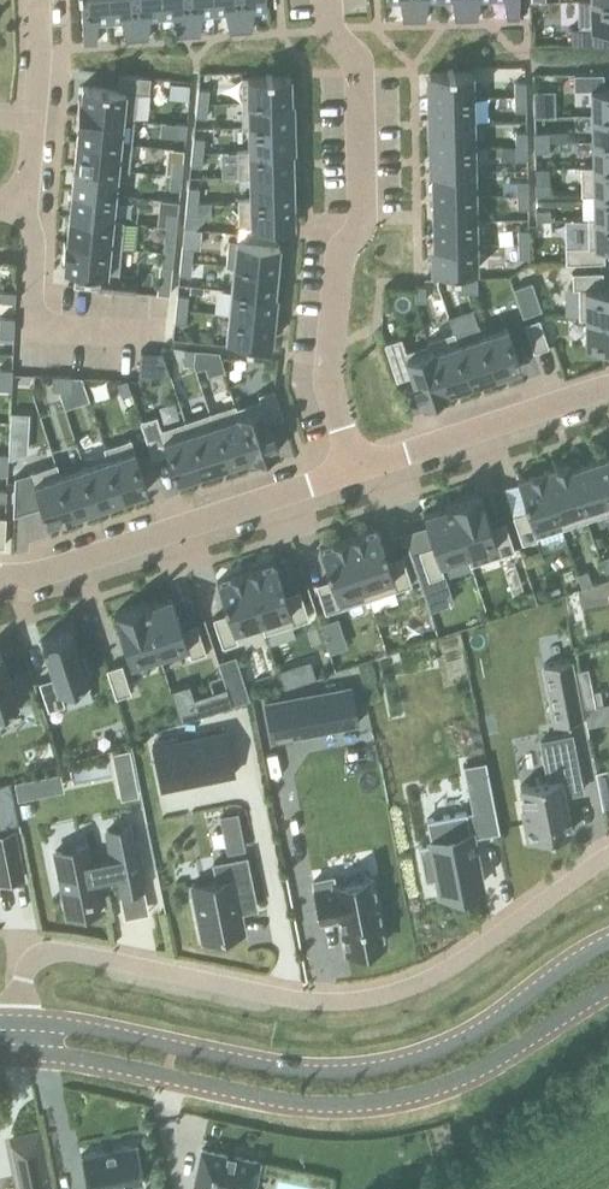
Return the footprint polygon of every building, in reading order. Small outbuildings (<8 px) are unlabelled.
[(84,43),(97,42),(98,19),(110,18),(108,0),(81,0),(84,43)] [(110,18),(121,17),(126,40),(137,39),(135,0),(108,0),(110,18)] [(137,39),(149,38),(150,15),(161,14),(160,0),(135,0),(137,39)] [(161,14),(173,13),(178,36),(189,35),(186,0),(160,0),(161,14)] [(189,35),(200,34),(201,11),(213,10),(212,0),(186,0),(189,35)] [(213,10),(225,9),(229,32),(241,31),(239,0),(212,0),(213,10)] [(241,31),(252,30),(253,7),(266,6),(266,0),(239,0),(241,31)] [(403,20),(414,20),(414,0),(400,0),(403,20)] [(414,20),(426,20),(428,0),(414,0),(414,20)] [(455,19),(466,19),(466,0),(452,0),(455,19)] [(466,19),(478,18),(479,0),(466,0),(466,19)] [(507,18),(520,17),(519,0),(504,0),(507,18)] [(579,0),(579,27),(608,27),(608,0),(592,0),(579,0)] [(594,33),(579,34),(579,44),(594,44),(594,33)] [(448,72),(429,72),(430,98),(473,97),(472,71),(454,72),(454,70),(448,70),(448,72)] [(574,72),(574,88),(580,88),(591,88),(591,114),(608,114),(608,87),(604,87),(603,72),(574,72)] [(79,96),(77,112),(123,116),(123,118),(134,119),(137,91),(149,92),(150,76),(120,73),(118,89),(82,85),(81,96),(79,96)] [(266,75),(241,76),(242,102),(291,101),(290,75),(272,75),(272,73),(266,74),(266,75)] [(526,82),(515,82),(515,96),(526,95),(526,82)] [(199,88),(197,101),(208,103),(209,89),(199,88)] [(526,95),(515,96),(515,109),(526,109),(526,95)] [(473,97),(430,98),(430,122),(473,121),(473,97)] [(197,101),(196,115),(207,116),(208,103),(197,101)] [(291,101),(242,102),(243,128),(248,127),(248,126),(292,125),(291,101)] [(555,104),(535,104),(535,116),(555,115),(555,104)] [(77,112),(76,125),(78,125),(77,138),(120,142),(120,141),(132,142),(134,119),(123,118),(123,116),(77,112)] [(591,114),(592,140),(608,140),(608,114),(591,114)] [(473,121),(430,122),(431,147),(474,146),(473,121)] [(176,122),(175,136),(186,137),(187,123),(176,122)] [(292,125),(248,126),(248,127),(249,149),(249,151),(292,150),(292,125)] [(527,131),(516,131),(516,145),(527,145),(527,131)] [(550,131),(536,131),(536,141),(551,141),(550,131)] [(194,137),(192,151),(203,152),(204,138),(194,137)] [(77,138),(74,164),(117,168),(117,169),(129,170),(132,142),(120,141),(120,142),(77,138)] [(581,165),(581,166),(608,166),(608,140),(592,140),(593,165),(581,165)] [(551,141),(536,141),(536,151),(551,151),(551,141)] [(527,145),(516,145),(517,159),(528,158),(527,145)] [(474,146),(431,147),(432,171),(475,170),(474,146)] [(249,149),(237,150),(238,177),(250,176),(250,175),(293,174),(292,150),(249,151),(249,149)] [(192,151),(191,164),(202,165),(203,152),(192,151)] [(173,160),(171,174),(182,175),(184,161),(173,160)] [(74,164),(72,190),(115,194),(117,169),(117,168),(74,164)] [(581,166),(582,192),(608,192),(608,166),(581,166)] [(475,170),(432,171),(432,196),(475,195),(475,170)] [(171,174),(170,187),(181,188),(182,175),(171,174)] [(293,174),(250,175),(250,176),(250,199),(250,200),(293,199),(293,174)] [(528,180),(517,180),(517,194),(528,194),(528,180)] [(552,183),(537,183),(537,193),(551,193),(552,193),(552,183)] [(189,186),(187,200),(198,201),(199,187),(189,186)] [(72,190),(69,216),(112,220),(112,219),(115,194),(72,190)] [(582,192),(582,194),(593,193),(594,217),(588,217),(588,218),(608,218),(608,192),(582,192)] [(528,194),(517,194),(518,208),(529,207),(528,194)] [(475,195),(432,196),(433,220),(476,219),(475,195)] [(250,199),(239,199),(239,226),(294,225),(293,199),(250,200),(250,199)] [(187,200),(186,213),(197,214),(198,201),(187,200)] [(553,209),(538,209),(538,220),(553,219),(553,209)] [(167,212),(166,225),(177,227),(178,213),(167,212)] [(67,240),(67,241),(121,247),(124,220),(112,219),(112,220),(69,216),(67,240)] [(566,246),(566,261),(604,260),(604,245),(608,245),(608,218),(588,218),(589,245),(566,246)] [(476,219),(433,220),(433,245),(476,244),(476,219)] [(166,225),(165,239),(175,240),(177,227),(166,225)] [(529,229),(518,229),(519,243),(529,243),(529,229)] [(229,238),(227,264),(234,265),(277,269),(279,243),(237,239),(229,238)] [(64,240),(63,257),(65,257),(64,269),(118,274),(121,247),(67,241),(67,240),(64,240)] [(529,243),(519,243),(519,257),(530,257),(529,243)] [(476,244),(433,245),(434,271),(453,270),(453,272),(458,272),(458,270),(477,270),(476,244)] [(182,246),(181,259),(192,260),(193,247),(182,246)] [(163,251),(162,265),(173,266),(174,252),(163,251)] [(181,259),(180,273),(191,274),(192,260),(181,259)] [(234,265),(231,289),(274,293),(277,269),(234,265)] [(572,271),(573,287),(579,286),(579,316),(608,315),(608,285),(602,285),(602,270),(572,271)] [(467,277),(457,278),(458,292),(468,292),(467,277)] [(477,277),(467,277),(468,292),(478,292),(477,277)] [(425,285),(415,286),(416,301),(425,300),(425,285)] [(231,289),(229,313),(272,318),(274,293),(231,289)] [(1,290),(1,301),(15,301),(16,291),(1,290)] [(178,294),(176,308),(187,309),(188,295),(178,294)] [(176,308),(175,321),(186,323),(187,309),(176,308)] [(229,313),(226,339),(245,341),(245,343),(251,344),(251,342),(269,343),(272,318),(229,313)] [(579,316),(579,317),(585,317),(586,346),(608,345),(608,315),(579,316)] [(0,321),(0,327),(14,327),(15,317),(0,317),(0,321)] [(539,317),(524,322),(529,336),(544,331),(539,317)] [(506,326),(482,334),(495,375),(519,367),(506,326)] [(14,337),(14,327),(0,327),(0,337),(14,337)] [(453,331),(429,340),(447,394),(448,394),(447,391),(470,383),(453,331)] [(454,331),(453,331),(470,383),(495,375),(482,334),(458,342),(454,331)] [(544,331),(529,336),(534,351),(549,346),(544,331)] [(401,337),(385,342),(397,378),(411,374),(421,402),(447,394),(429,340),(427,340),(428,343),(405,351),(401,337)] [(185,347),(184,362),(194,363),(195,349),(185,347)] [(195,349),(194,363),(195,365),(205,361),(206,350),(195,349)] [(12,379),(13,369),(0,368),(0,378),(12,379)] [(52,375),(52,390),(62,390),(62,375),(52,375)] [(62,375),(62,390),(72,390),(72,376),(62,375)] [(12,389),(12,379),(0,378),(0,388),(12,389)] [(127,379),(117,382),(122,396),(132,392),(127,379)] [(235,403),(234,403),(252,458),(278,449),(269,421),(283,416),(274,388),(259,393),(261,397),(236,405),(235,403)] [(234,403),(210,412),(227,464),(250,456),(251,458),(252,458),(234,403)] [(210,412),(185,420),(202,472),(227,464),(210,412)] [(157,414),(141,420),(153,456),(167,451),(177,480),(202,472),(185,420),(161,428),(157,414)] [(131,437),(105,446),(122,498),(148,490),(131,437)] [(108,457),(84,465),(98,506),(122,498),(105,446),(104,446),(108,457)] [(9,463),(9,453),(0,453),(0,463),(9,463)] [(594,459),(608,503),(608,454),(594,459)] [(568,462),(587,519),(608,511),(608,503),(594,459),(571,466),(569,461),(568,462)] [(15,482),(13,514),(14,514),(21,511),(41,505),(47,523),(73,514),(56,462),(30,471),(15,476),(15,482)] [(57,462),(56,462),(73,514),(98,506),(84,465),(60,473),(57,462)] [(568,462),(543,470),(562,527),(587,519),(568,462)] [(8,473),(9,463),(0,463),(0,472),(8,473)] [(527,509),(513,514),(522,542),(537,537),(537,535),(562,527),(543,470),(517,478),(527,509)] [(477,493),(451,501),(472,563),(515,549),(505,521),(491,526),(480,494),(478,495),(477,493)] [(419,549),(412,552),(429,609),(453,601),(442,567),(469,558),(470,564),(472,563),(451,501),(450,501),(445,502),(446,505),(423,513),(427,524),(434,545),(419,549)] [(352,536),(349,537),(369,597),(412,583),(402,555),(388,560),(377,528),(364,532),(364,531),(352,535),(352,536)] [(331,579),(316,583),(326,611),(369,597),(349,537),(346,538),(345,537),(333,541),(334,542),(320,547),(331,579)] [(601,557),(605,571),(608,570),(608,554),(601,557)] [(249,570),(246,571),(266,631),(309,617),(299,589),(285,594),(275,562),(261,566),(261,565),(249,569),(249,570)] [(588,569),(578,573),(583,587),(593,583),(588,569)] [(228,612),(213,617),(223,645),(238,640),(236,635),(263,626),(265,631),(266,631),(246,571),(243,572),(242,571),(230,575),(231,576),(217,580),(228,612)] [(143,602),(142,603),(161,659),(189,650),(191,656),(206,651),(196,623),(182,627),(172,596),(149,603),(148,600),(143,602)] [(117,613),(115,614),(131,663),(158,654),(160,660),(161,659),(142,603),(117,611),(117,613)] [(54,676),(39,681),(49,709),(65,703),(62,695),(90,685),(86,675),(90,673),(84,655),(80,656),(71,629),(42,639),(54,676)] [(20,708),(16,697),(20,696),(14,678),(10,679),(2,652),(0,652),(0,715),(20,708)] [(235,657),(219,662),(223,674),(239,669),(235,657)] [(569,660),(545,665),(556,723),(581,718),(569,660)] [(122,663),(107,668),(116,696),(131,691),(122,663)] [(226,688),(189,700),(194,715),(232,703),(226,685),(225,685),(226,688)] [(358,723),(351,685),(265,702),(273,740),(358,723)] [(603,687),(584,691),(586,705),(605,702),(603,687)] [(226,730),(153,745),(162,789),(235,774),(226,730)] [(549,779),(520,785),(525,806),(522,807),(528,840),(571,831),(564,794),(583,790),(572,734),(541,740),(549,779)] [(596,770),(603,807),(608,805),(608,767),(596,770)] [(18,798),(32,795),(28,778),(15,781),(18,798)] [(431,841),(418,844),(425,880),(438,878),(441,892),(481,884),(472,837),(500,831),(490,783),(468,787),(472,810),(427,819),(431,841)] [(244,847),(237,812),(222,816),(229,851),(244,847)] [(64,892),(66,905),(67,904),(67,902),(85,898),(85,899),(92,898),(91,897),(98,896),(101,911),(102,911),(96,879),(115,875),(119,894),(120,894),(120,891),(143,887),(144,889),(146,889),(132,822),(131,823),(131,825),(107,830),(112,856),(92,860),(88,841),(87,841),(88,843),(56,850),(64,892)] [(0,833),(0,881),(24,877),(15,830),(0,833)] [(214,862),(218,880),(192,885),(203,939),(244,931),(240,910),(244,909),(243,903),(253,901),(255,907),(257,907),(246,856),(214,862)] [(333,876),(314,879),(322,920),(340,916),(347,950),(385,942),(372,876),(334,884),(333,876)] [(10,1144),(19,1188),(47,1188),(37,1139),(10,1144)] [(101,1188),(145,1180),(138,1144),(81,1155),(88,1188),(101,1188)] [(194,1186),(204,1188),(253,1188),(259,1161),(202,1149),(194,1186)]
